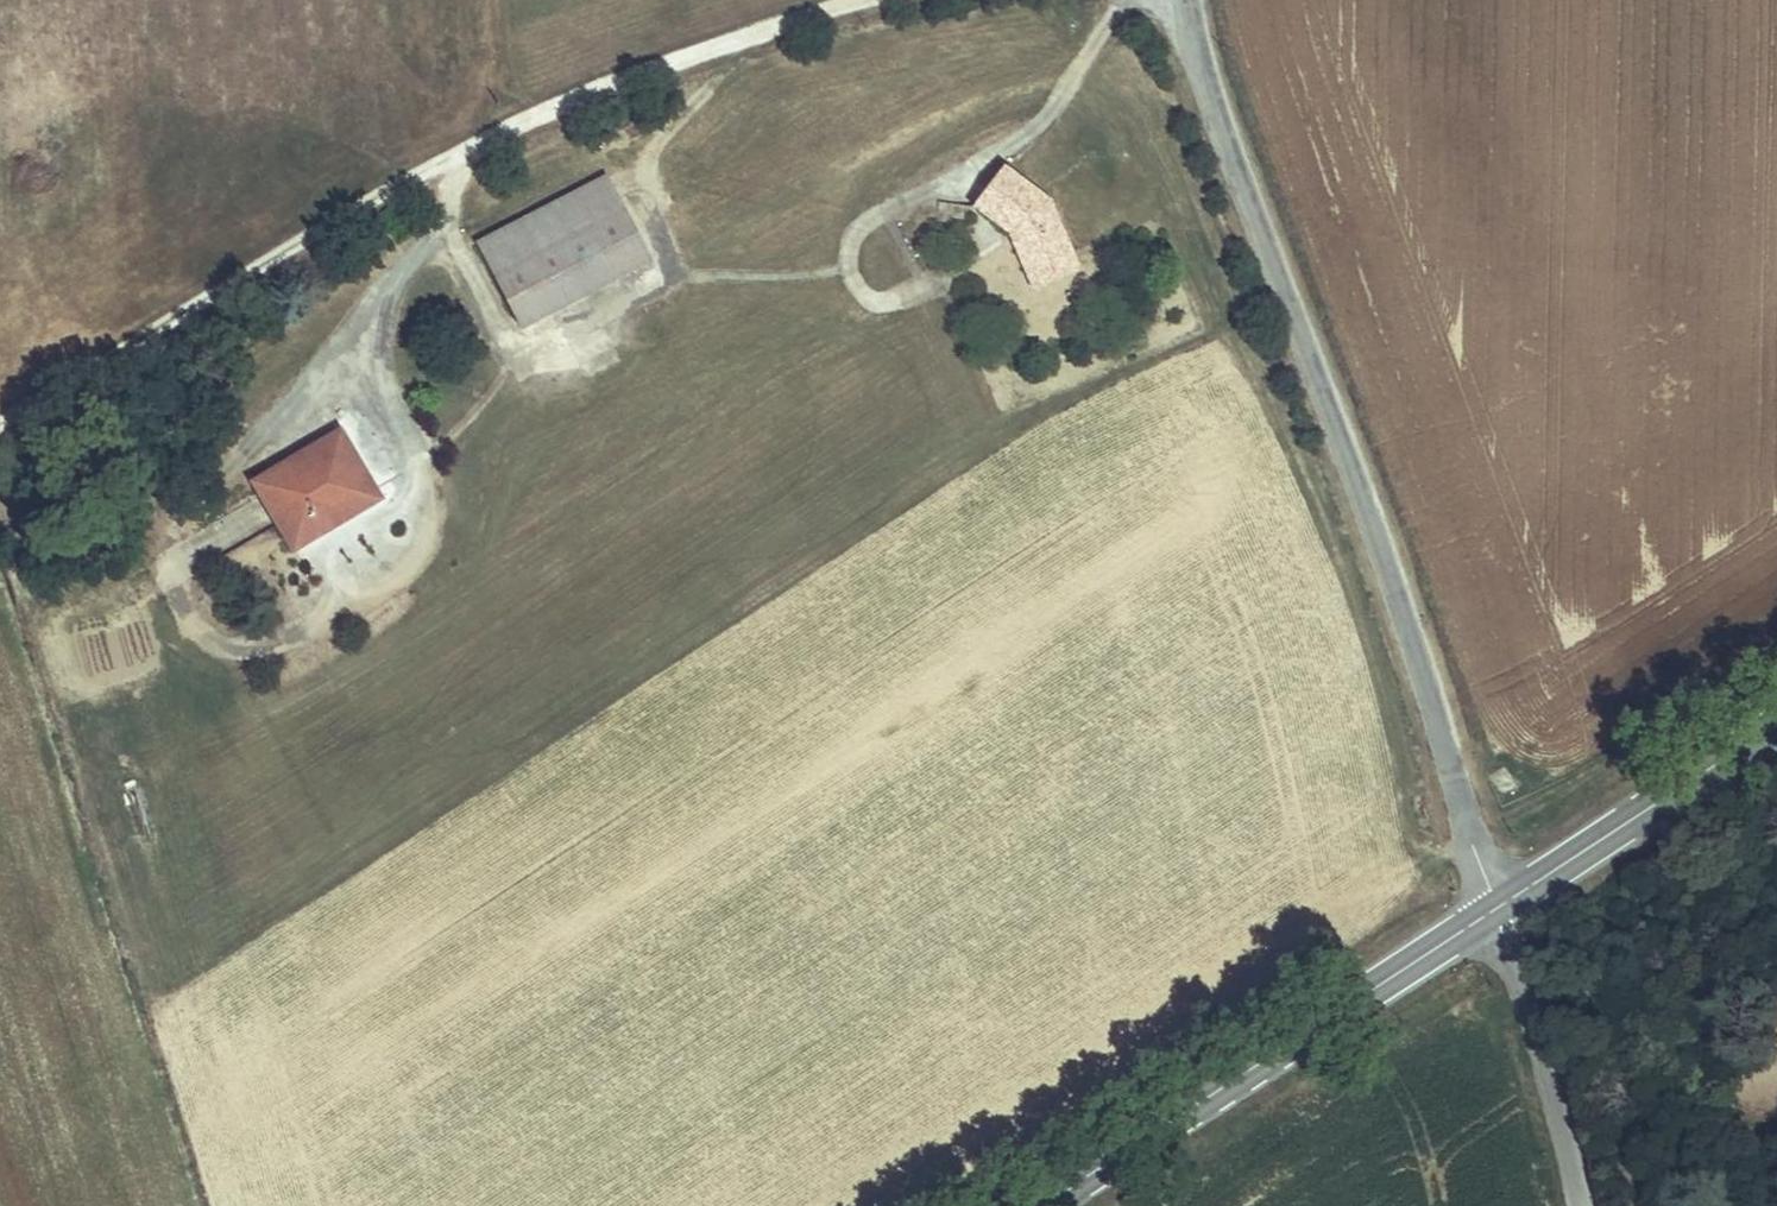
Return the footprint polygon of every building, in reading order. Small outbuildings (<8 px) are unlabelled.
[(1071,249),(1048,196),(1003,163),(973,202),(1008,228),(1010,224),(1016,228),(1033,265),(1071,249)] [(531,328),(661,256),(616,174),(487,246),(531,328)] [(1032,283),(1077,263),(1071,249),(1033,265),(1016,228),(1010,224),(1008,228),(1032,283)] [(361,436),(273,481),(301,534),(389,489),(361,436)] [(389,489),(301,534),(309,551),(398,506),(389,489)]
